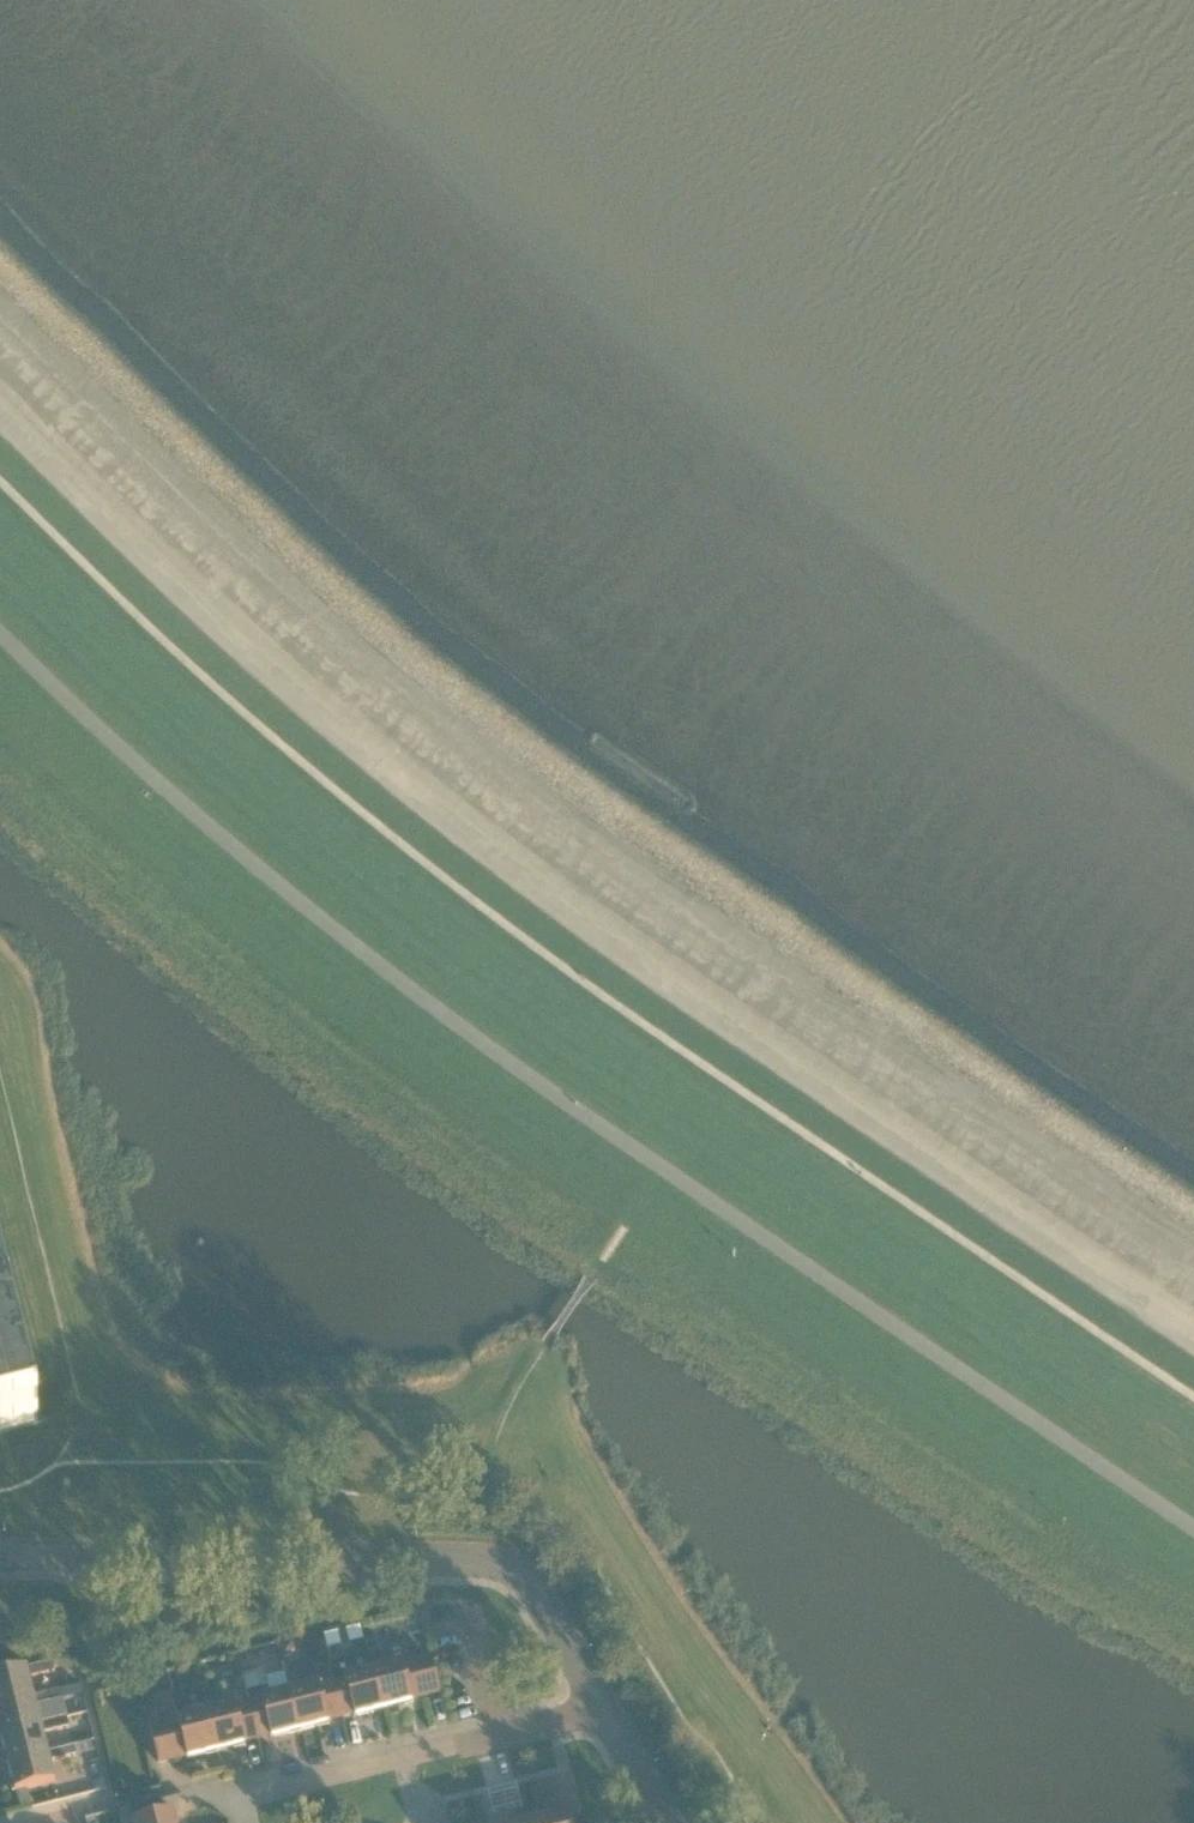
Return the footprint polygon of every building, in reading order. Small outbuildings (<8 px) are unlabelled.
[(0,1248),(0,1435),(44,1424),(0,1248)] [(375,1670),(385,1710),(414,1703),(413,1700),(441,1693),(432,1660),(405,1666),(404,1663),(384,1668),(377,1642),(368,1645),(370,1654),(374,1671),(375,1670)] [(374,1671),(370,1654),(329,1664),(334,1685),(342,1717),(354,1714),(355,1718),(385,1710),(375,1670),(374,1671)] [(34,1697),(30,1678),(55,1672),(53,1662),(0,1676),(0,1706),(35,1698),(34,1697)] [(342,1717),(334,1685),(321,1688),(320,1684),(300,1689),(293,1663),(284,1665),(291,1692),(291,1691),(301,1731),(330,1724),(329,1721),(342,1717)] [(258,1738),(251,1705),(249,1706),(237,1709),(237,1705),(216,1711),(210,1684),(200,1687),(207,1713),(217,1752),(246,1745),(245,1741),(258,1738)] [(207,1713),(200,1687),(200,1685),(179,1690),(180,1692),(171,1694),(178,1721),(166,1724),(167,1726),(151,1730),(160,1763),(187,1756),(188,1759),(217,1752),(207,1713)] [(291,1692),(272,1696),(269,1686),(246,1692),(249,1706),(251,1705),(258,1738),(270,1735),(271,1738),(301,1731),(291,1691),(291,1692)] [(41,1725),(37,1707),(63,1700),(60,1691),(34,1697),(35,1698),(0,1706),(0,1728),(2,1736),(42,1726),(41,1725)] [(49,1754),(48,1753),(44,1734),(70,1728),(67,1719),(41,1725),(42,1726),(2,1736),(9,1764),(49,1754)] [(95,1754),(93,1744),(83,1746),(85,1756),(95,1754)] [(16,1793),(56,1783),(51,1762),(77,1756),(74,1746),(48,1753),(49,1754),(9,1764),(16,1793)] [(160,1801),(131,1808),(135,1822),(134,1822),(176,1822),(174,1813),(164,1815),(160,1801)] [(587,1819),(572,1822),(570,1813),(541,1820),(541,1822),(588,1822),(587,1819)]
